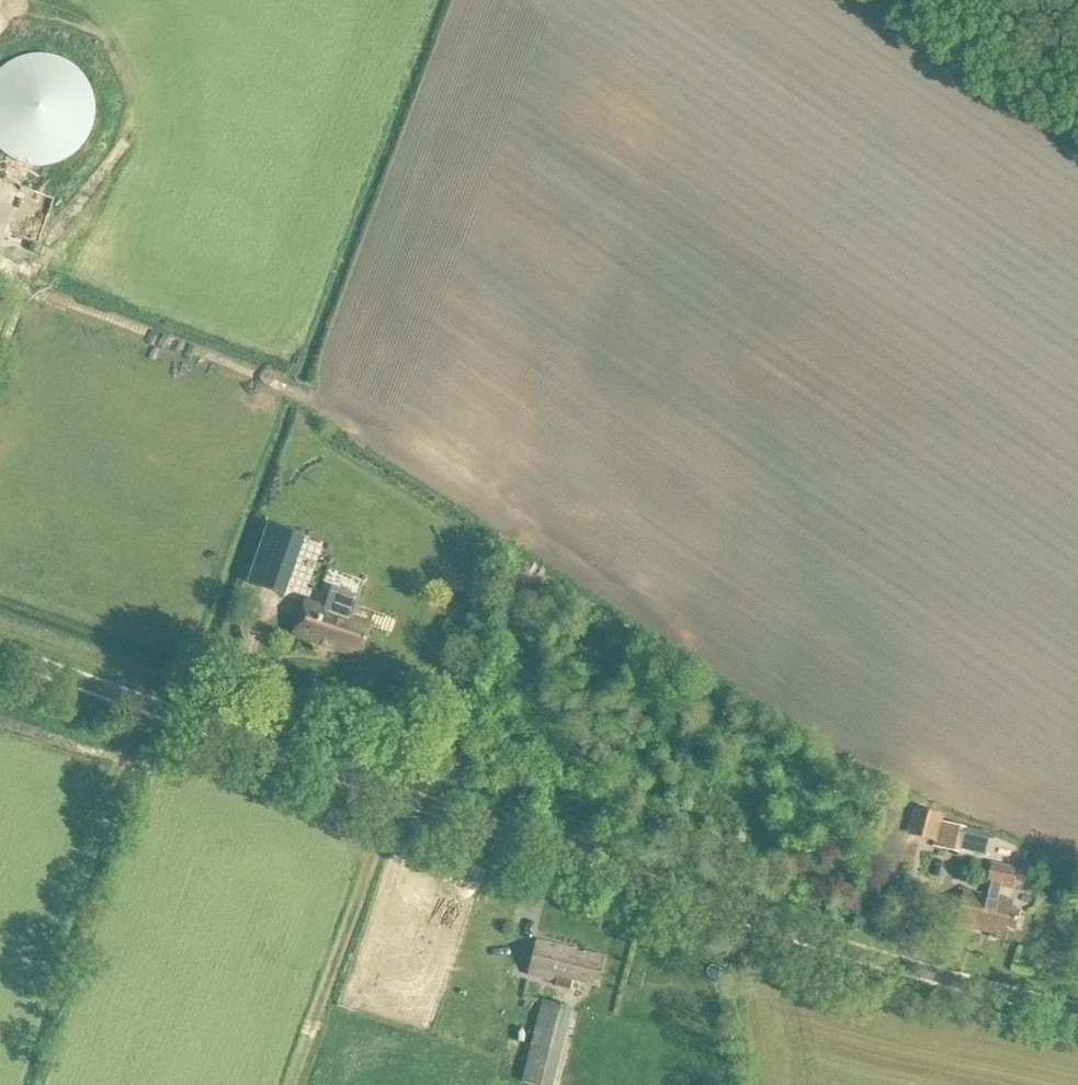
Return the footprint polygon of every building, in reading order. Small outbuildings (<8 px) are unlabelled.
[(94,111),(93,106),(93,101),(92,96),(90,91),(88,87),(86,82),(83,78),(81,74),(77,71),(74,67),(70,64),(65,62),(61,59),(57,58),(52,56),(47,55),(42,54),(37,54),(32,54),(27,55),(23,56),(18,58),(13,59),(9,62),(5,64),(1,67),(0,68),(0,153),(1,154),(5,157),(9,160),(13,162),(18,164),(23,165),(27,166),(32,167),(37,167),(42,167),(47,166),(52,165),(57,164),(61,162),(65,160),(70,157),(74,154),(77,151),(81,147),(84,143),(86,139),(88,135),(90,130),(92,125),(93,120),(93,116),(94,111)] [(276,546),(313,561),(324,534),(287,519),(276,546)] [(272,546),(257,588),(282,597),(297,555),(272,546)] [(362,654),(372,627),(306,603),(294,637),(352,657),(354,651),(362,654)] [(962,856),(968,830),(939,823),(933,848),(962,856)] [(991,884),(988,897),(964,892),(956,927),(982,933),(983,932),(990,934),(989,939),(1005,942),(1007,930),(1015,932),(1020,912),(1011,910),(1013,903),(997,899),(1000,886),(1012,889),(1017,867),(991,861),(986,883),(991,884)] [(597,988),(605,960),(538,943),(529,978),(560,985),(562,979),(597,988)] [(573,1009),(542,1001),(522,1083),(532,1084),(555,1084),(573,1009)]
